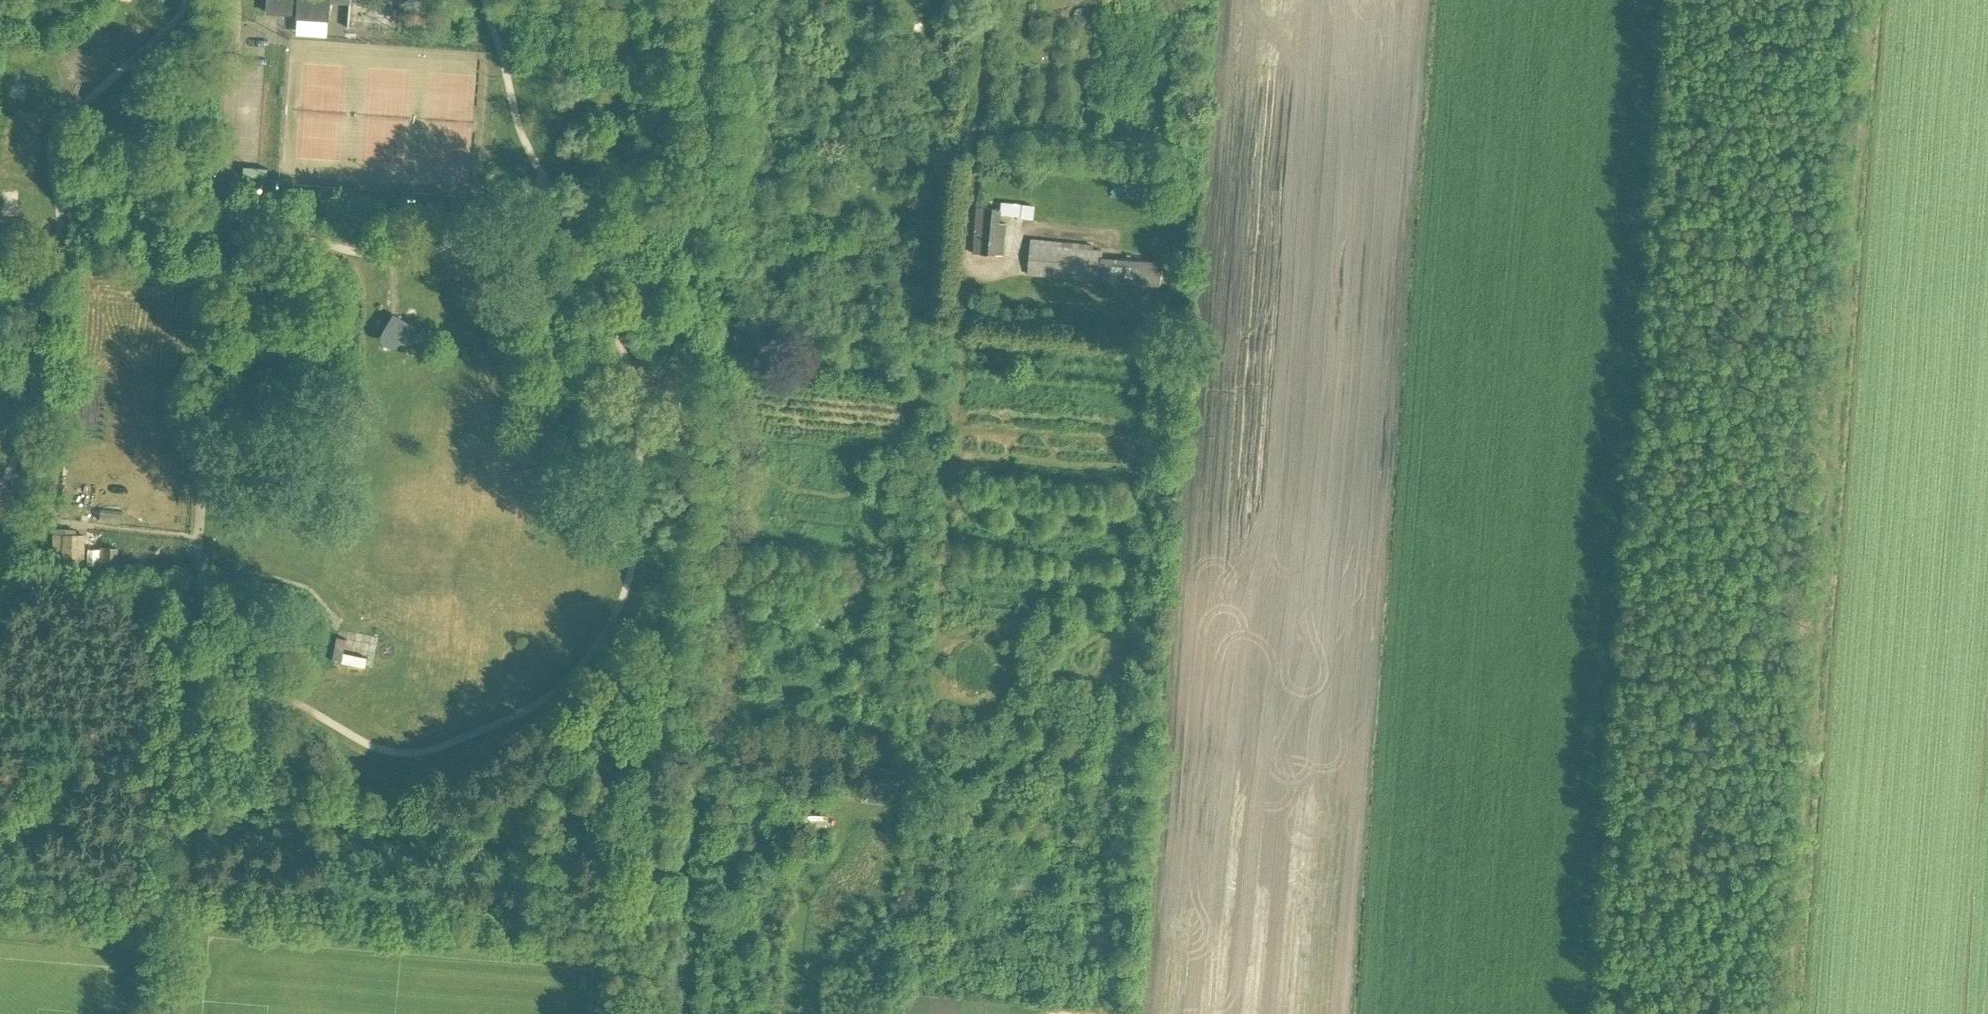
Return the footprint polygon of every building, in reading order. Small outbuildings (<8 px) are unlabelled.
[(266,12),(297,14),(297,18),(328,20),(329,1),(350,2),(350,0),(267,0),(266,12)] [(1001,208),(977,206),(973,253),(1003,255),(1006,229),(999,229),(1001,208)] [(1162,262),(1102,258),(1103,250),(1071,248),(1072,243),(1031,239),(1028,273),(1160,284),(1162,262)] [(374,335),(388,345),(395,335),(403,341),(414,326),(392,310),(374,335)] [(85,564),(86,533),(63,533),(62,564),(85,564)] [(101,546),(101,533),(89,533),(88,565),(100,566),(101,546)] [(118,567),(118,546),(101,546),(100,566),(118,567)] [(799,813),(797,838),(826,841),(828,815),(799,813)]
